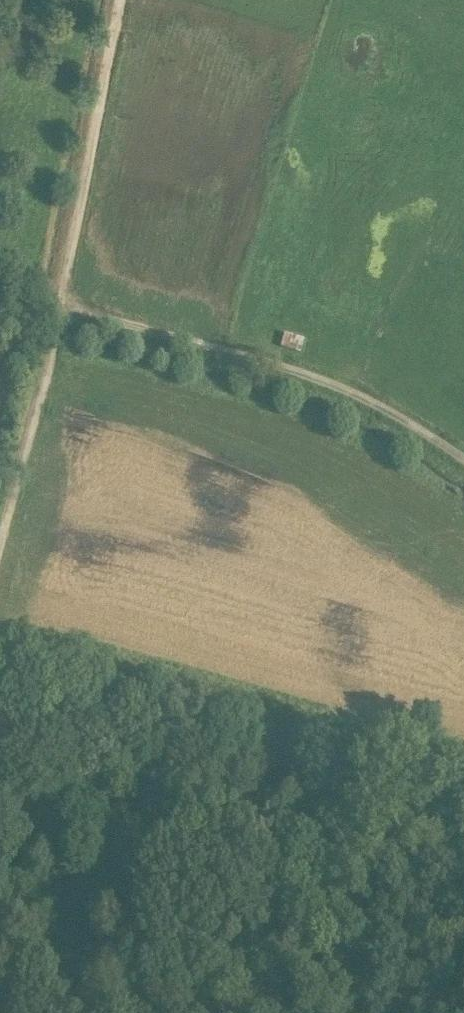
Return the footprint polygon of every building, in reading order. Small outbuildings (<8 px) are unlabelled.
[(284,336),(279,352),(298,357),(302,341),(284,336)]
